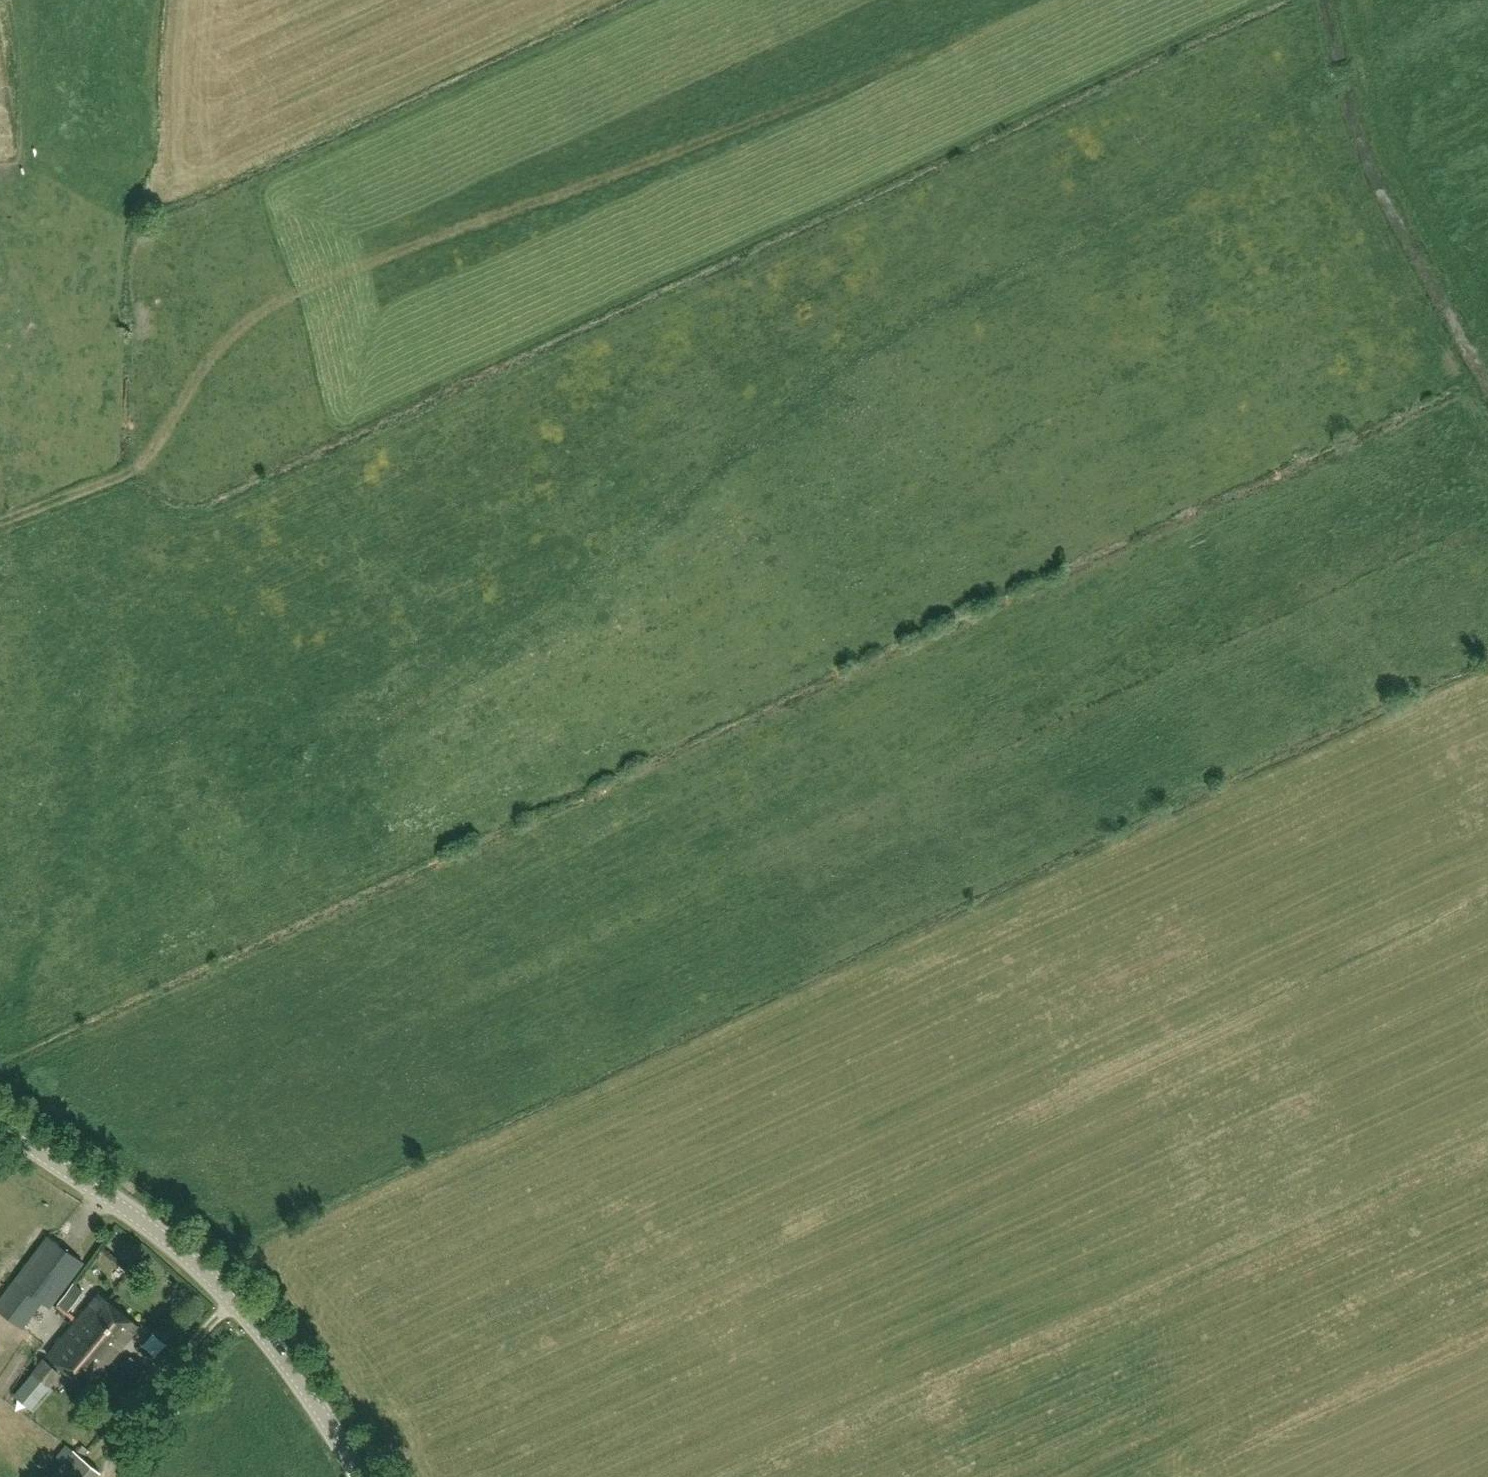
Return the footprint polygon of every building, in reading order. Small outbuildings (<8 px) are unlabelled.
[(82,1259),(45,1233),(0,1297),(0,1311),(22,1327),(41,1299),(49,1305),(82,1259)] [(138,1327),(98,1293),(72,1324),(112,1357),(138,1327)] [(112,1357),(72,1324),(46,1354),(86,1388),(112,1357)] [(151,1373),(130,1356),(122,1367),(142,1384),(151,1373)] [(42,1392),(58,1372),(43,1360),(33,1371),(38,1376),(32,1383),(42,1392)] [(77,1449),(53,1476),(95,1476),(101,1469),(77,1449)]
